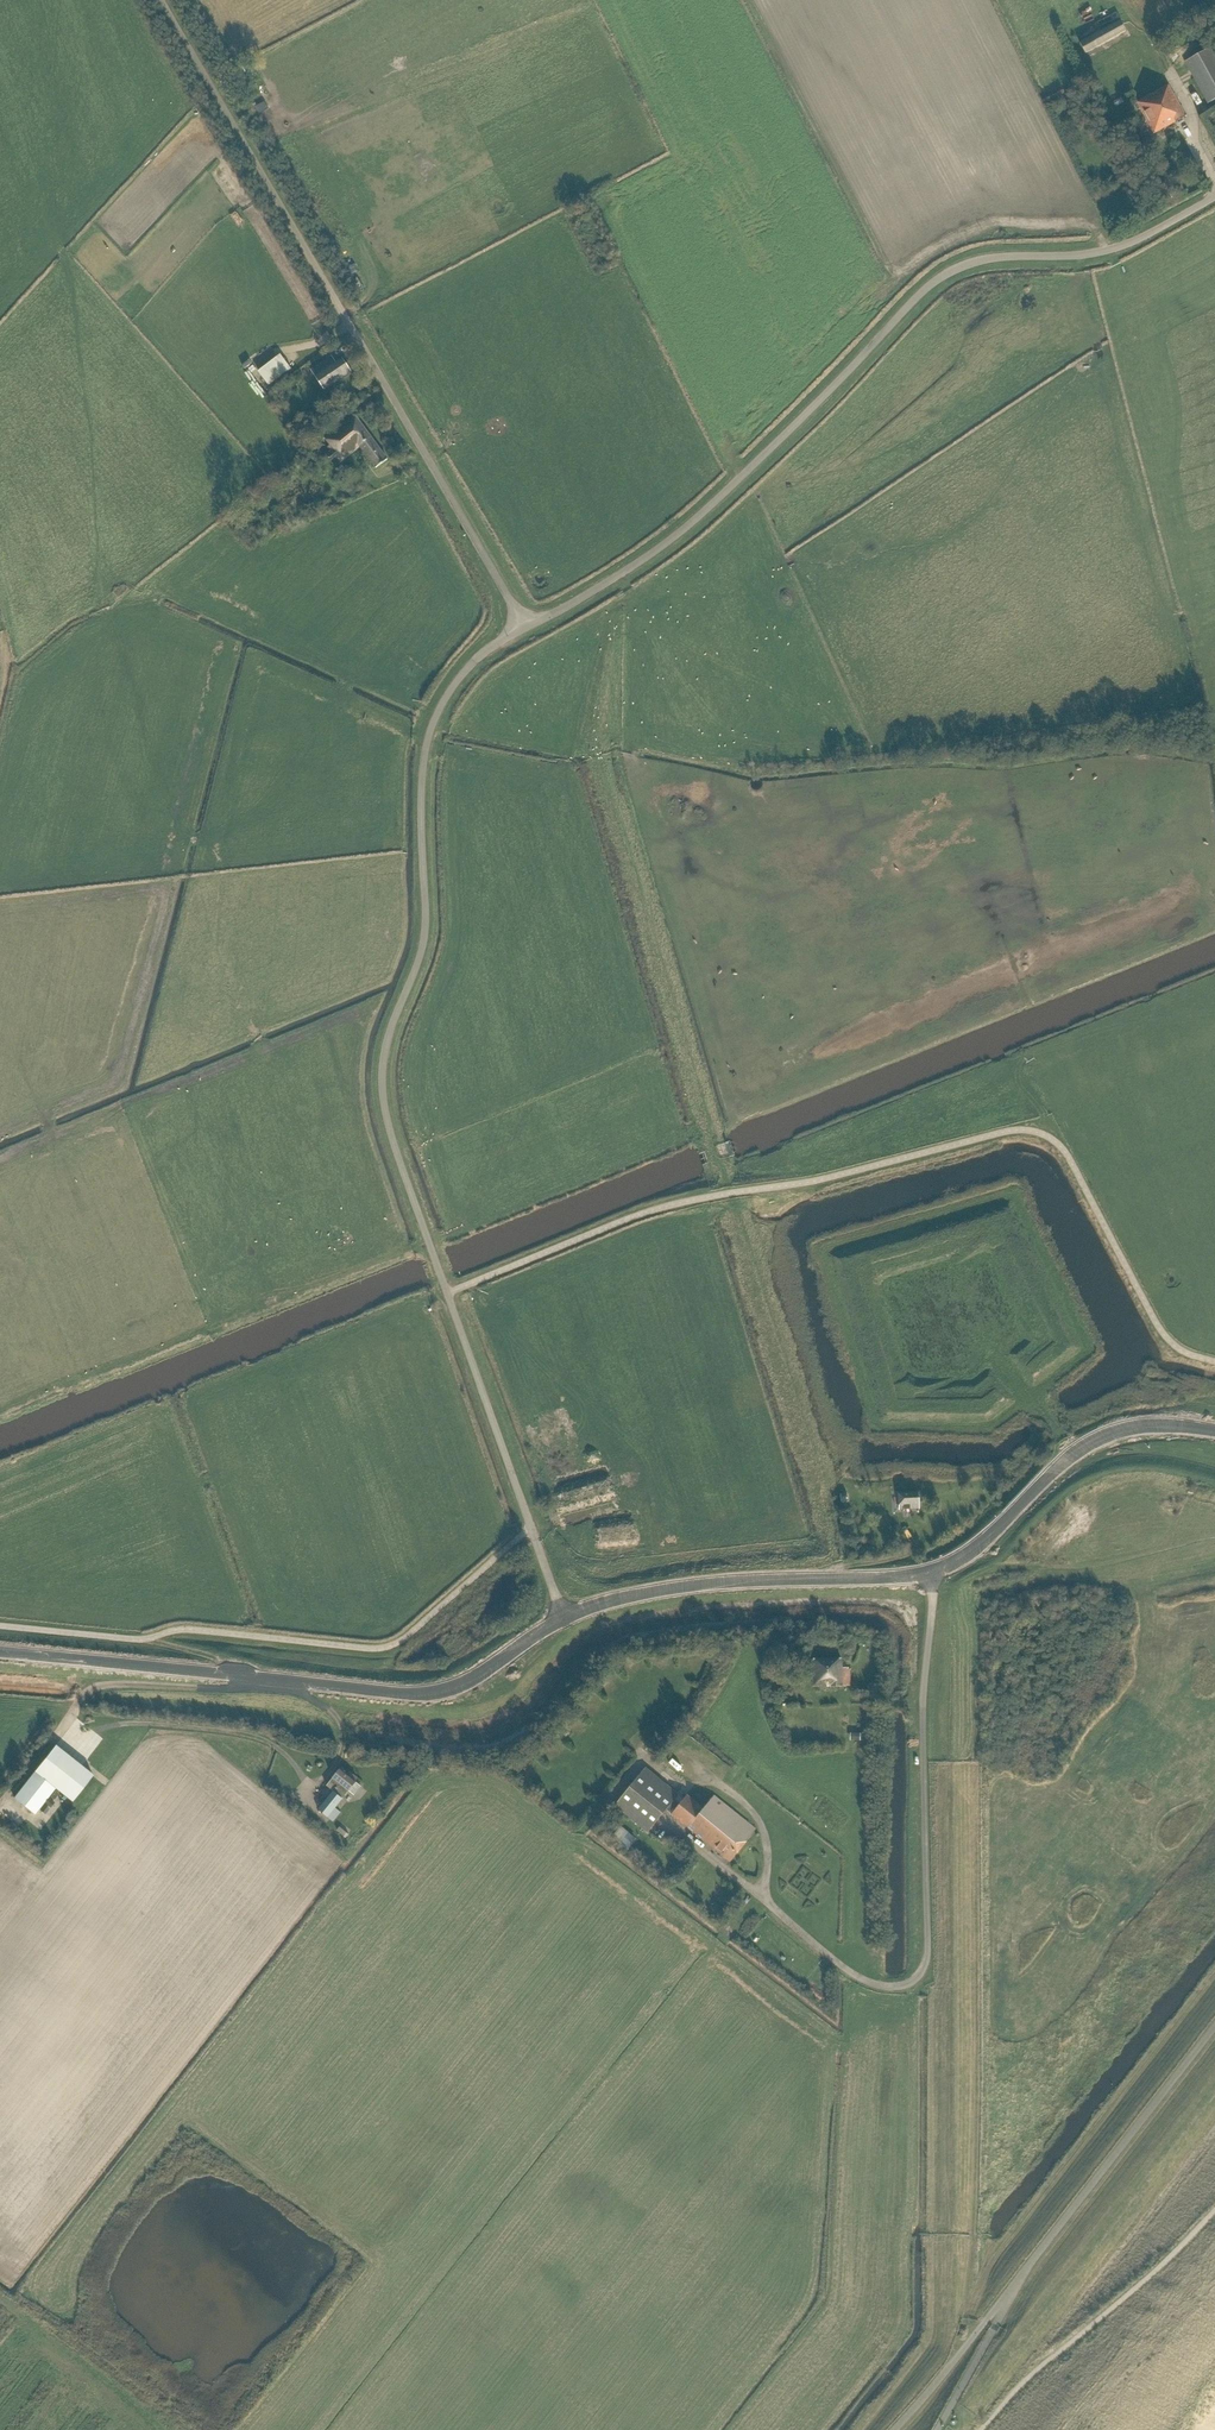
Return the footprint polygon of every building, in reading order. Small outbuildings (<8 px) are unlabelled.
[(1108,27),(1079,43),(1086,54),(1126,31),(1120,20),(1119,21),(1118,19),(1108,25),(1108,27)] [(1194,78),(1207,105),(1214,101),(1214,67),(1194,78)] [(1136,111),(1140,109),(1153,133),(1184,117),(1169,86),(1137,103),(1137,104),(1133,106),(1136,111)] [(331,355),(311,369),(324,389),(350,372),(341,359),(336,363),(331,355)] [(276,358),(258,371),(267,384),(285,371),(276,358)] [(355,416),(327,438),(331,444),(329,446),(331,448),(329,450),(331,453),(327,456),(330,459),(337,453),(342,460),(360,446),(377,468),(389,459),(355,416)] [(919,1492),(900,1493),(901,1509),(920,1508),(919,1492)] [(848,1493),(840,1494),(842,1504),(849,1503),(848,1493)] [(842,1660),(814,1660),(814,1687),(851,1687),(851,1669),(843,1668),(842,1660)] [(33,1773),(13,1798),(35,1814),(55,1790),(72,1803),(93,1777),(55,1747),(34,1774),(33,1773)] [(720,1823),(747,1843),(756,1831),(714,1797),(703,1810),(687,1796),(681,1803),(675,1799),(679,1794),(646,1767),(613,1806),(647,1832),(666,1809),(673,1814),(672,1815),(705,1842),(720,1823)] [(333,1791),(318,1809),(328,1817),(334,1822),(341,1812),(335,1807),(342,1799),(349,1791),(354,1795),(361,1787),(356,1783),(355,1782),(358,1779),(350,1772),(347,1775),(341,1770),(327,1787),(333,1791)] [(720,1823),(705,1842),(731,1863),(747,1843),(720,1823)] [(340,1827),(337,1830),(346,1838),(348,1834),(340,1827)] [(628,1832),(620,1841),(629,1848),(637,1839),(628,1832)]
